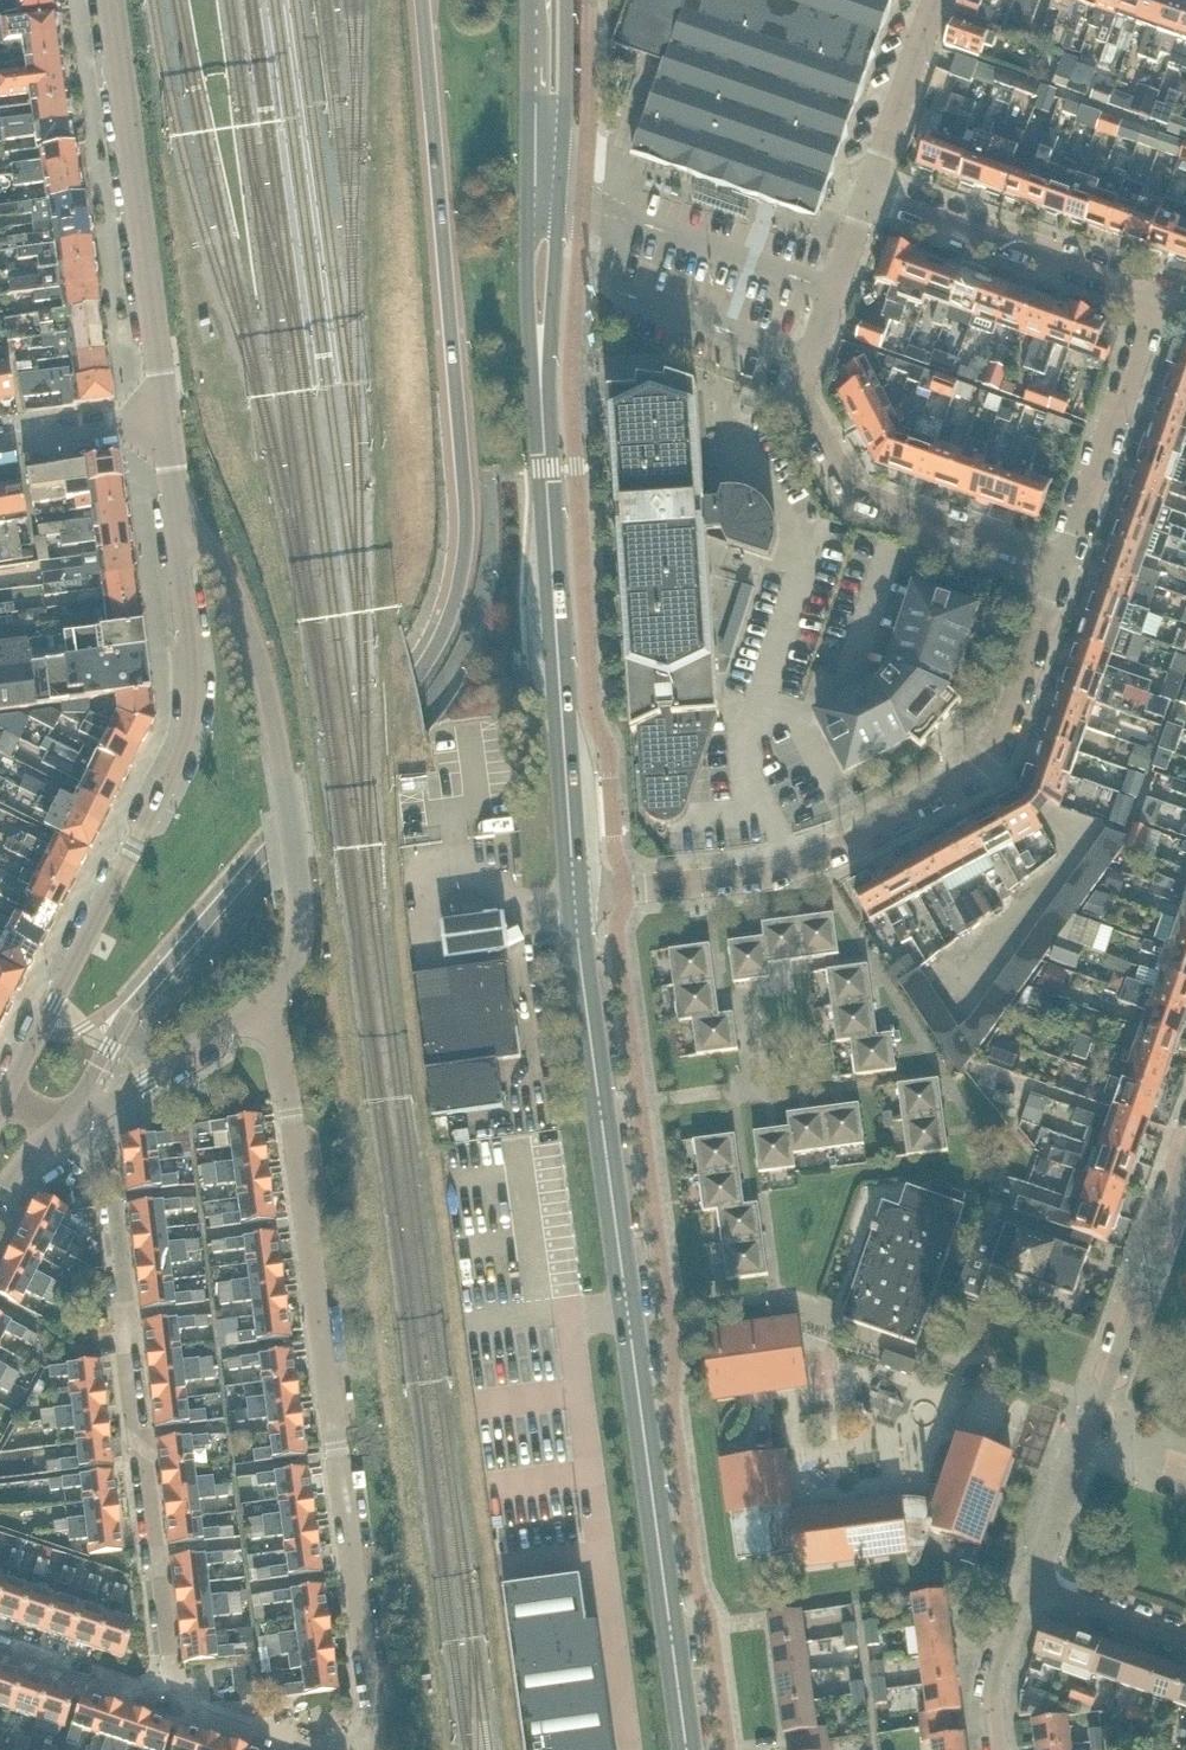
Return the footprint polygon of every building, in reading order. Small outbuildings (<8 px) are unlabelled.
[(19,12),(55,8),(55,6),(58,6),(57,0),(17,0),(19,12)] [(614,47),(665,66),(635,153),(771,201),(817,218),(894,0),(630,0),(614,47)] [(957,11),(978,18),(984,0),(961,0),(957,11)] [(978,18),(988,21),(995,0),(984,0),(978,18)] [(1019,4),(1017,3),(1008,29),(1019,33),(1023,22),(1026,15),(1031,0),(1020,0),(1019,4)] [(1026,15),(1036,19),(1042,0),(1031,0),(1026,15)] [(1051,9),(1062,13),(1051,44),(1074,53),(1078,42),(1074,41),(1064,37),(1078,0),(1054,0),(1051,9)] [(1064,37),(1074,41),(1087,6),(1097,10),(1101,0),(1078,0),(1064,37)] [(1097,10),(1108,13),(1098,41),(1108,44),(1124,0),(1101,0),(1097,10)] [(1108,44),(1118,48),(1128,20),(1138,24),(1147,0),(1124,0),(1108,44)] [(1138,24),(1149,28),(1140,56),(1149,59),(1170,0),(1147,0),(1138,24)] [(1180,0),(1178,0),(1170,0),(1149,59),(1159,63),(1169,35),(1180,39),(1185,22),(1185,0),(1180,0)] [(59,36),(58,28),(60,26),(59,18),(57,17),(56,12),(20,17),(21,30),(0,33),(0,43),(59,36)] [(982,58),(991,33),(955,20),(951,32),(949,33),(946,40),(948,43),(947,46),(982,58)] [(1023,22),(1019,33),(1027,36),(1031,25),(1023,22)] [(1180,39),(1170,67),(1185,72),(1185,22),(1180,39)] [(60,42),(59,36),(0,43),(0,55),(10,53),(12,64),(25,62),(62,58),(62,54),(63,51),(62,45),(60,42)] [(1069,90),(1080,60),(1065,55),(1054,84),(1069,90)] [(975,78),(980,63),(959,56),(952,76),(973,83),(975,78)] [(61,80),(61,74),(63,71),(64,71),(62,58),(25,62),(27,74),(0,77),(0,87),(61,80)] [(1001,71),(980,63),(975,78),(996,85),(996,83),(1001,71)] [(651,64),(632,116),(645,120),(664,69),(651,64)] [(1017,91),(1022,77),(1001,69),(1001,71),(996,83),(1017,91)] [(1038,98),(1043,85),(1043,84),(1022,77),(1017,91),(1038,98)] [(62,84),(61,80),(0,87),(0,98),(29,94),(31,105),(68,101),(66,86),(65,87),(62,84)] [(1089,98),(1093,87),(1074,80),(1070,91),(1089,98)] [(1043,85),(1038,98),(1036,105),(1055,112),(1062,92),(1043,85)] [(1110,106),(1110,105),(1115,91),(1097,85),(1092,99),(1110,106)] [(1131,112),(1137,95),(1116,87),(1115,91),(1110,105),(1131,112)] [(1151,119),(1155,109),(1158,100),(1138,92),(1137,95),(1131,112),(1151,119)] [(941,172),(967,100),(954,96),(946,118),(948,119),(942,137),(931,133),(919,165),(925,167),(924,169),(937,174),(938,171),(941,172)] [(963,144),(977,104),(967,100),(941,172),(962,180),(973,148),(963,144)] [(68,101),(31,105),(32,117),(0,121),(0,132),(4,131),(71,122),(70,115),(72,115),(70,103),(68,103),(68,101)] [(1080,118),(1084,107),(1070,101),(1065,113),(1080,118)] [(1095,132),(1102,114),(1084,108),(1078,126),(1095,132)] [(983,187),(1009,114),(999,110),(988,138),(978,134),(973,148),(962,180),(965,181),(964,184),(978,188),(979,186),(983,187)] [(1004,195),(1015,163),(1025,134),(1015,130),(1020,116),(1010,112),(1009,114),(983,187),(990,190),(990,193),(999,196),(1001,194),(1004,195)] [(1119,137),(1124,121),(1103,114),(1097,132),(1118,139),(1119,137)] [(1175,117),(1170,132),(1185,138),(1185,120),(1175,117)] [(1139,145),(1140,144),(1145,128),(1124,121),(1119,137),(1139,145)] [(74,130),(72,130),(71,122),(4,131),(5,141),(35,138),(36,149),(40,149),(76,145),(75,144),(74,144),(74,141),(76,141),(74,130)] [(1160,151),(1166,136),(1145,128),(1140,144),(1160,151)] [(1060,138),(1061,133),(1052,130),(1050,134),(1049,134),(1047,141),(1038,166),(1025,202),(1032,205),(1032,208),(1041,211),(1043,209),(1046,210),(1060,170),(1050,167),(1061,138),(1060,138)] [(1185,144),(1185,143),(1166,136),(1160,151),(1181,158),(1185,144)] [(80,151),(76,148),(76,145),(40,149),(42,161),(11,165),(13,177),(79,168),(78,160),(81,156),(80,151)] [(1067,217),(1085,166),(1086,162),(1065,155),(1060,170),(1046,210),(1048,210),(1049,214),(1057,217),(1060,215),(1067,217)] [(1025,202),(1038,166),(1027,163),(1026,167),(1015,163),(1004,195),(1006,196),(1007,199),(1015,202),(1018,200),(1025,202)] [(1087,224),(1106,173),(1085,166),(1067,217),(1074,219),(1074,223),(1083,226),(1085,224),(1087,224)] [(84,179),(80,177),(79,168),(13,177),(14,188),(45,184),(47,200),(83,196),(81,188),(85,185),(84,179)] [(1108,232),(1126,181),(1106,173),(1087,224),(1108,232)] [(1149,246),(1163,207),(1166,201),(1156,197),(1161,182),(1151,178),(1147,188),(1129,239),(1149,246)] [(1129,239),(1147,188),(1126,181),(1108,232),(1129,239)] [(83,196),(47,200),(19,204),(21,216),(33,214),(34,225),(87,218),(87,215),(89,215),(88,203),(85,203),(84,196),(83,196)] [(1185,212),(1185,208),(1166,201),(1163,207),(1149,246),(1152,247),(1153,251),(1161,254),(1164,252),(1171,254),(1185,212)] [(840,233),(847,219),(830,212),(823,226),(840,233)] [(1171,254),(1178,256),(1178,260),(1185,263),(1185,212),(1171,254)] [(87,218),(34,225),(35,236),(0,240),(0,251),(9,250),(9,251),(18,250),(90,240),(89,233),(92,233),(90,221),(87,221),(87,218)] [(91,247),(90,240),(18,250),(19,261),(38,259),(39,269),(93,262),(92,259),(95,259),(93,247),(91,247)] [(917,252),(917,251),(892,243),(892,245),(889,244),(885,256),(887,257),(879,281),(894,287),(889,301),(890,301),(879,329),(864,324),(858,341),(882,349),(893,318),(916,254),(917,254),(917,252)] [(893,318),(902,321),(910,300),(925,305),(927,298),(941,260),(929,255),(928,258),(917,254),(916,254),(893,318)] [(952,267),(953,264),(941,260),(927,298),(942,304),(932,331),(941,335),(946,321),(951,307),(964,271),(952,267)] [(96,267),(93,265),(93,262),(39,269),(38,269),(39,278),(9,282),(11,295),(34,292),(95,284),(94,277),(97,274),(96,267)] [(976,272),(975,275),(964,271),(951,307),(975,315),(989,277),(976,272)] [(1000,284),(1001,281),(989,277),(975,315),(999,324),(1012,288),(1000,284)] [(99,293),(96,291),(95,284),(34,292),(35,303),(61,300),(63,312),(100,307),(100,306),(98,306),(98,303),(100,300),(99,293)] [(1024,289),(1023,292),(1012,288),(999,324),(1023,332),(1036,294),(1024,289)] [(1048,301),(1049,298),(1036,294),(1023,332),(1036,337),(1025,368),(1036,372),(1060,305),(1048,301)] [(1073,307),(1072,309),(1060,305),(1036,372),(1046,376),(1057,345),(1071,350),(1084,311),(1073,307)] [(42,338),(103,330),(102,321),(104,318),(103,311),(100,309),(100,307),(63,312),(39,315),(42,338)] [(1107,363),(1112,349),(1100,345),(1109,322),(1096,318),(1097,315),(1084,311),(1071,350),(1067,360),(1103,373),(1106,363),(1107,363)] [(108,348),(107,341),(104,339),(103,330),(42,338),(27,340),(29,351),(69,346),(70,358),(106,353),(105,350),(108,348)] [(930,366),(934,356),(910,347),(906,358),(930,366)] [(1178,347),(1172,365),(1174,366),(1171,373),(1185,378),(1185,350),(1178,347)] [(106,355),(106,353),(70,358),(72,369),(20,376),(21,387),(40,385),(109,376),(108,367),(110,367),(108,355),(106,355)] [(954,375),(959,359),(943,353),(937,369),(954,375)] [(880,371),(881,366),(877,359),(873,357),(848,370),(857,386),(842,394),(849,407),(882,390),(889,387),(893,375),(898,360),(889,358),(885,371),(881,370),(880,371)] [(909,381),(914,367),(914,366),(898,360),(893,375),(909,381)] [(978,383),(984,365),(974,361),(971,370),(963,367),(960,376),(978,383)] [(4,404),(10,403),(13,400),(15,399),(7,363),(0,364),(0,402),(4,404)] [(1002,391),(1005,382),(1005,381),(992,377),(995,369),(986,366),(980,384),(1002,391)] [(909,381),(908,382),(917,385),(922,370),(914,367),(909,381)] [(929,400),(932,391),(938,375),(927,371),(918,396),(929,400)] [(1171,373),(1167,386),(1165,385),(1161,396),(1185,405),(1185,378),(1171,373)] [(956,395),(960,383),(938,375),(932,391),(955,398),(956,395)] [(113,386),(110,386),(109,376),(40,385),(42,396),(62,394),(64,406),(63,406),(64,407),(113,401),(113,399),(112,399),(112,397),(114,397),(113,386)] [(699,389),(670,379),(668,385),(641,382),(640,393),(612,394),(620,511),(627,511),(628,536),(621,536),(635,736),(640,733),(646,808),(646,810),(647,813),(648,816),(648,817),(650,820),(651,821),(653,822),(655,824),(657,826),(661,827),(664,828),(666,828),(669,828),(671,828),(675,827),(677,826),(680,825),(681,824),(684,822),(686,819),(688,817),(690,813),(721,718),(718,674),(729,674),(740,636),(734,634),(726,658),(718,659),(709,539),(771,559),(775,554),(777,547),(779,540),(779,533),(778,526),(776,519),(773,513),(769,507),(764,502),(759,498),(752,494),(746,492),(739,491),(732,491),(725,491),(722,502),(707,503),(699,389)] [(1005,382),(1002,391),(1015,396),(1018,387),(1005,382)] [(960,383),(956,395),(973,401),(978,389),(960,383)] [(23,398),(42,396),(40,385),(21,387),(23,398)] [(1049,409),(1055,394),(1032,386),(1027,401),(1049,409)] [(860,429),(893,411),(882,390),(849,407),(860,429)] [(1055,394),(1049,409),(1066,415),(1072,400),(1055,394)] [(1000,414),(1005,400),(992,395),(987,409),(1000,414)] [(1161,396),(1157,408),(1159,409),(1154,422),(1185,433),(1185,405),(1161,396)] [(1005,399),(1005,400),(1000,414),(998,419),(1012,423),(1019,403),(1005,399)] [(752,417),(755,409),(745,406),(743,415),(752,417)] [(871,450),(904,433),(899,423),(906,420),(900,408),(893,411),(860,429),(871,450)] [(1070,436),(1074,424),(1050,415),(1046,428),(1070,436)] [(936,422),(935,426),(922,421),(919,429),(904,472),(926,480),(943,430),(945,425),(936,422)] [(1185,447),(1185,433),(1154,422),(1150,434),(1148,434),(1144,445),(1182,458),(1185,447)] [(949,488),(961,452),(947,447),(954,428),(945,425),(943,430),(926,480),(949,488)] [(904,472),(919,429),(910,426),(905,429),(904,433),(871,450),(878,464),(904,472)] [(1017,511),(1029,476),(1040,443),(1031,440),(1020,472),(1007,468),(994,504),(1017,511)] [(1182,458),(1144,445),(1140,456),(1142,457),(1137,470),(1174,483),(1185,487),(1185,460),(1182,458)] [(971,496),(984,460),(961,452),(949,488),(971,496)] [(30,493),(62,488),(123,480),(120,457),(120,456),(119,456),(85,460),(27,470),(30,493)] [(994,504),(1007,468),(984,460),(971,496),(994,504)] [(1174,483),(1137,470),(1133,483),(1131,483),(1127,494),(1165,507),(1170,494),(1185,499),(1185,487),(1174,483)] [(1041,520),(1053,484),(1029,476),(1017,511),(1041,520)] [(126,503),(125,499),(128,498),(127,491),(124,490),(123,480),(62,488),(30,493),(32,504),(64,500),(65,512),(91,508),(126,503)] [(16,487),(15,484),(4,486),(4,489),(0,490),(0,501),(11,561),(33,558),(31,547),(20,549),(15,524),(27,522),(21,486),(16,487)] [(1185,539),(1185,531),(1169,525),(1174,511),(1165,507),(1127,494),(1123,505),(1125,506),(1120,519),(1157,532),(1185,542),(1185,539)] [(11,561),(0,501),(0,563),(11,561)] [(129,505),(126,506),(126,503),(91,508),(93,520),(39,527),(41,538),(48,537),(61,536),(129,527),(128,517),(131,517),(129,505)] [(1148,556),(1157,532),(1120,519),(1116,533),(1114,532),(1110,543),(1148,556)] [(130,536),(129,527),(61,536),(63,547),(96,543),(98,555),(132,550),(132,548),(135,547),(133,535),(130,536)] [(47,542),(37,544),(39,561),(50,560),(47,542)] [(1159,587),(1163,575),(1144,568),(1148,556),(1110,543),(1106,554),(1108,555),(1103,568),(1140,581),(1159,587)] [(132,552),(132,550),(98,555),(68,559),(69,570),(43,574),(44,586),(135,574),(134,565),(137,564),(135,552),(132,552)] [(1159,587),(1140,581),(1103,568),(1099,581),(1097,581),(1093,592),(1131,605),(1135,593),(1154,600),(1159,587)] [(136,582),(135,574),(44,586),(46,598),(103,590),(104,602),(138,598),(138,594),(141,594),(139,581),(136,582)] [(964,703),(951,692),(977,610),(973,609),(974,605),(957,600),(956,603),(939,598),(941,594),(923,589),(922,593),(918,591),(892,673),(885,671),(879,677),(882,684),(821,716),(823,719),(819,721),(828,737),(831,735),(839,751),(836,752),(844,769),(847,767),(849,771),(910,739),(924,750),(928,745),(931,747),(939,738),(936,735),(951,718),(954,721),(962,711),(959,709),(964,703)] [(1145,610),(1131,605),(1093,592),(1089,603),(1091,604),(1086,617),(1123,630),(1137,635),(1145,610)] [(81,634),(142,626),(141,618),(144,615),(143,607),(139,605),(139,602),(85,609),(86,622),(80,622),(81,634)] [(28,611),(27,604),(14,605),(13,604),(0,605),(0,615),(28,611)] [(15,642),(13,617),(0,618),(0,644),(15,642)] [(1137,635),(1123,630),(1086,617),(1082,630),(1080,630),(1076,641),(1114,654),(1128,659),(1137,635)] [(141,628),(142,628),(142,626),(81,634),(57,637),(59,648),(109,642),(111,654),(145,649),(145,647),(143,647),(141,628)] [(1181,631),(1175,648),(1185,652),(1185,633),(1181,631)] [(61,703),(65,703),(67,702),(90,700),(115,696),(151,691),(150,690),(144,691),(140,661),(146,660),(145,650),(145,649),(111,654),(81,658),(30,664),(27,641),(15,642),(0,644),(0,711),(61,703)] [(1151,694),(1154,684),(1109,668),(1114,654),(1076,641),(1072,652),(1074,653),(1069,666),(1106,679),(1151,694)] [(1185,679),(1185,657),(1177,654),(1171,674),(1185,679)] [(1097,704),(1106,679),(1069,666),(1065,680),(1063,679),(1059,690),(1097,704)] [(1179,699),(1185,679),(1171,674),(1162,698),(1172,702),(1177,704),(1179,699)] [(1089,728),(1097,704),(1059,690),(1055,702),(1057,703),(1052,716),(1089,728)] [(117,714),(148,729),(150,731),(156,719),(149,716),(152,710),(153,710),(153,705),(155,702),(154,696),(151,694),(151,691),(115,696),(117,714)] [(1172,702),(1162,698),(1153,695),(1147,711),(1166,718),(1172,702)] [(61,703),(61,708),(68,707),(85,714),(86,710),(89,705),(90,704),(90,700),(67,702),(65,703),(61,703)] [(54,730),(62,715),(52,710),(32,713),(30,718),(54,730)] [(148,729),(117,714),(112,723),(90,712),(85,722),(138,748),(142,742),(145,740),(148,734),(147,731),(148,729)] [(21,714),(0,717),(0,729),(5,731),(11,734),(21,714)] [(1080,753),(1089,728),(1052,716),(1048,729),(1046,728),(1042,739),(1080,753)] [(134,756),(138,748),(85,722),(81,731),(103,743),(98,753),(128,768),(129,767),(132,766),(135,760),(134,756)] [(1117,738),(1120,729),(1106,724),(1103,733),(1117,738)] [(1169,725),(1161,750),(1162,750),(1174,754),(1176,755),(1185,730),(1169,725)] [(6,755),(16,736),(11,734),(5,731),(3,735),(0,733),(0,752),(6,755)] [(98,753),(85,746),(80,756),(47,739),(42,749),(49,753),(119,788),(122,781),(126,780),(128,774),(128,770),(128,768),(98,753)] [(1072,777),(1080,753),(1042,739),(1038,751),(1040,751),(1035,765),(1072,777)] [(1148,773),(1155,751),(1138,745),(1130,767),(1148,773)] [(1168,772),(1174,754),(1162,750),(1155,768),(1168,772)] [(115,796),(119,788),(49,753),(44,763),(83,782),(78,792),(109,808),(110,806),(113,805),(116,799),(115,796)] [(1061,808),(1072,777),(1035,765),(1033,772),(1031,771),(1026,784),(1025,784),(1024,786),(1041,801),(1053,805),(1061,808)] [(36,768),(30,780),(51,790),(57,778),(36,768)] [(73,802),(51,791),(26,779),(21,788),(22,789),(99,828),(102,820),(105,821),(111,811),(108,809),(109,808),(78,792),(73,802)] [(1097,797),(1100,787),(1086,782),(1082,792),(1097,797)] [(1048,811),(1053,805),(1041,801),(1024,786),(1020,790),(1014,798),(1014,799),(1002,805),(1003,808),(997,811),(996,809),(995,809),(1014,844),(1042,829),(1039,822),(1048,811)] [(92,847),(98,836),(95,835),(99,828),(22,789),(18,797),(36,806),(35,808),(50,815),(44,826),(57,833),(89,848),(90,846),(92,847)] [(1161,827),(1169,805),(1150,799),(1142,821),(1161,827)] [(1002,851),(1014,844),(995,809),(985,815),(986,817),(973,824),(991,857),(998,871),(1005,884),(1010,893),(1020,885),(1002,851)] [(967,870),(991,857),(973,824),(959,831),(958,829),(948,835),(967,870)] [(1135,853),(1144,829),(1135,826),(1130,839),(1129,843),(1126,849),(1135,853)] [(1144,856),(1152,832),(1144,829),(1135,853),(1144,856)] [(1130,839),(1108,831),(1099,843),(1123,851),(1129,843),(1130,839)] [(943,883),(967,870),(948,835),(938,840),(939,843),(926,850),(943,883)] [(87,852),(56,836),(50,847),(29,836),(23,846),(76,872),(80,865),(84,864),(87,858),(86,854),(87,852)] [(1178,841),(1174,851),(1185,856),(1185,843),(1178,841)] [(1123,851),(1099,843),(1091,855),(1114,863),(1123,851)] [(73,880),(76,872),(23,846),(18,856),(40,866),(35,876),(67,892),(67,891),(70,892),(76,881),(73,880)] [(943,883),(926,850),(912,857),(911,855),(901,861),(920,896),(933,889),(959,937),(970,931),(943,883)] [(1029,871),(1037,866),(1030,853),(1022,858),(1029,871)] [(1106,875),(1114,863),(1091,855),(1082,867),(1106,875)] [(905,904),(920,896),(901,861),(890,866),(892,869),(878,876),(912,938),(928,964),(943,952),(929,929),(921,934),(905,904)] [(1106,875),(1082,867),(1074,879),(1097,887),(1106,875)] [(18,880),(0,871),(0,883),(57,912),(60,904),(63,906),(69,895),(66,893),(67,892),(35,876),(23,870),(18,880)] [(996,889),(1005,884),(998,871),(989,876),(996,889)] [(1173,892),(1177,882),(1158,875),(1154,886),(1173,892)] [(903,943),(912,938),(878,876),(872,880),(870,878),(853,887),(872,922),(887,914),(903,943)] [(1097,887),(1074,879),(1065,891),(1089,898),(1097,887)] [(0,883),(0,896),(20,906),(15,916),(47,931),(47,930),(50,931),(56,920),(53,919),(57,912),(0,883)] [(1185,897),(1173,892),(1154,886),(1151,894),(1183,905),(1178,921),(1185,923),(1185,897)] [(1089,898),(1065,891),(1057,902),(1080,910),(1089,898)] [(1106,918),(1113,899),(1098,894),(1086,910),(1106,918)] [(982,901),(961,913),(970,929),(989,914),(982,901)] [(1072,922),(1080,910),(1057,902),(1048,914),(1072,922)] [(805,959),(841,954),(835,914),(799,918),(805,959)] [(1072,922),(1048,914),(1039,926),(1063,934),(1072,922)] [(0,920),(0,933),(37,951),(40,944),(43,945),(49,934),(46,933),(47,931),(15,916),(11,926),(0,920)] [(508,918),(443,927),(448,966),(514,957),(508,918)] [(769,964),(770,964),(805,959),(799,918),(763,923),(764,926),(765,937),(766,937),(769,964)] [(1093,951),(1102,927),(1079,919),(1071,943),(1093,951)] [(1178,921),(1173,934),(1164,932),(1161,941),(1169,944),(1185,950),(1185,923),(1178,921)] [(1054,946),(1060,939),(1063,934),(1039,926),(1031,938),(1054,946)] [(28,970),(31,968),(34,962),(33,959),(37,951),(0,933),(0,958),(26,972),(28,970)] [(770,964),(769,964),(766,937),(765,937),(730,942),(736,983),(772,978),(770,964)] [(1046,958),(1054,946),(1031,938),(1022,950),(1046,958)] [(1079,970),(1086,948),(1060,940),(1053,960),(1079,970)] [(1168,949),(1146,942),(1143,952),(1164,960),(1159,975),(1162,976),(1162,975),(1185,983),(1185,955),(1168,949)] [(675,986),(716,980),(711,944),(671,950),(675,986)] [(1037,970),(1046,958),(1022,950),(1014,962),(1037,970)] [(900,983),(921,970),(911,955),(891,968),(900,983)] [(430,984),(416,985),(434,1116),(505,1107),(499,1060),(522,1056),(509,962),(428,973),(430,984)] [(1029,982),(1037,970),(1014,962),(1005,974),(1029,982)] [(15,996),(18,989),(21,991),(26,980),(24,979),(25,976),(0,963),(0,989),(15,996)] [(874,1001),(871,980),(869,965),(829,971),(833,1006),(874,1001)] [(921,970),(900,983),(908,995),(929,982),(921,970)] [(415,974),(416,985),(430,984),(428,973),(415,974)] [(1029,982),(1005,974),(996,986),(1020,994),(1029,982)] [(1050,994),(1054,980),(1041,975),(1032,987),(1050,994)] [(1162,975),(1162,976),(1157,990),(1129,980),(1125,992),(1185,1013),(1185,983),(1162,975)] [(721,1016),(721,1015),(716,980),(675,986),(680,1022),(694,1020),(694,1019),(721,1016)] [(937,993),(929,982),(908,995),(916,1006),(937,993)] [(1020,994),(996,986),(988,998),(1012,1006),(1020,994)] [(1051,1016),(1058,998),(1031,988),(1020,1003),(1030,1007),(1029,1008),(1051,1016)] [(14,1005),(11,1003),(15,996),(0,989),(0,1013),(5,1016),(6,1014),(8,1015),(14,1005)] [(1185,1029),(1183,1028),(1185,1020),(1185,1013),(1125,992),(1122,1002),(1150,1012),(1144,1029),(1181,1042),(1185,1029)] [(944,1005),(937,993),(916,1006),(924,1018),(944,1005)] [(1012,1006),(988,998),(979,1010),(1003,1018),(1012,1006)] [(879,1036),(879,1035),(876,1013),(874,1001),(833,1006),(838,1042),(852,1040),(879,1036)] [(952,1017),(944,1005),(924,1018),(932,1030),(952,1017)] [(1003,1018),(979,1010),(970,1021),(994,1029),(1003,1018)] [(699,1055),(740,1050),(735,1013),(721,1015),(721,1016),(694,1019),(694,1020),(699,1055)] [(960,1029),(952,1017),(932,1030),(939,1042),(960,1029)] [(1177,1054),(1181,1042),(1144,1029),(1135,1055),(1170,1067),(1174,1053),(1177,1054)] [(898,1070),(893,1036),(893,1033),(879,1035),(879,1036),(852,1040),(857,1076),(898,1070)] [(1088,1061),(1094,1041),(1081,1037),(1074,1056),(1088,1061)] [(1015,1069),(1023,1047),(999,1039),(992,1061),(1015,1069)] [(969,1051),(962,1043),(958,1052),(969,1051)] [(1165,1081),(1170,1067),(1135,1055),(1125,1082),(1163,1095),(1167,1082),(1165,1081)] [(945,1115),(942,1093),(940,1079),(900,1084),(904,1120),(945,1115)] [(1158,1108),(1163,1095),(1125,1082),(1116,1109),(1149,1121),(1149,1122),(1151,1122),(1156,1107),(1158,1108)] [(1037,1126),(1047,1098),(1033,1094),(1023,1121),(1037,1126)] [(830,1149),(866,1144),(861,1104),(846,1106),(837,1107),(825,1109),(830,1149)] [(795,1154),(830,1149),(825,1109),(812,1110),(802,1112),(789,1113),(791,1127),(795,1154)] [(1149,1122),(1149,1121),(1116,1109),(1112,1121),(1079,1110),(1074,1123),(1107,1135),(1102,1150),(1140,1163),(1144,1150),(1141,1149),(1151,1122),(1149,1122)] [(948,1135),(945,1117),(945,1115),(904,1120),(909,1156),(950,1151),(948,1135)] [(231,1147),(264,1142),(260,1116),(210,1123),(211,1134),(229,1132),(231,1147)] [(795,1154),(791,1127),(781,1129),(771,1130),(755,1132),(761,1173),(797,1168),(795,1154)] [(124,1166),(158,1162),(156,1146),(173,1144),(172,1132),(121,1139),(124,1166)] [(701,1176),(741,1170),(737,1134),(696,1140),(701,1176)] [(203,1177),(217,1175),(267,1168),(264,1142),(231,1147),(233,1162),(201,1166),(203,1177)] [(1140,1163),(1102,1150),(1088,1145),(1083,1158),(1069,1153),(1064,1167),(1065,1168),(1077,1171),(1127,1189),(1132,1175),(1135,1176),(1140,1163)] [(124,1166),(128,1192),(178,1186),(177,1175),(160,1178),(158,1162),(124,1166)] [(267,1168),(217,1175),(203,1177),(204,1187),(236,1183),(238,1198),(271,1194),(267,1168)] [(746,1206),(746,1205),(741,1170),(701,1176),(705,1212),(720,1210),(719,1209),(746,1206)] [(1077,1171),(1067,1197),(1084,1203),(1084,1204),(1121,1217),(1126,1204),(1123,1203),(1127,1189),(1077,1171)] [(866,1256),(845,1319),(919,1344),(923,1333),(927,1320),(966,1207),(964,1206),(968,1195),(937,1184),(933,1195),(909,1187),(902,1208),(885,1203),(876,1227),(875,1226),(873,1232),(874,1232),(870,1245),(869,1245),(869,1246),(875,1248),(872,1258),(866,1256)] [(211,1229),(224,1227),(275,1220),(271,1194),(238,1198),(240,1214),(209,1218),(211,1229)] [(60,1226),(68,1210),(38,1195),(25,1221),(71,1244),(76,1234),(60,1226)] [(1020,1197),(1016,1211),(1020,1213),(1074,1231),(1095,1238),(1109,1243),(1113,1230),(1116,1231),(1121,1217),(1084,1204),(1068,1199),(1064,1211),(1020,1197)] [(132,1232),(165,1228),(163,1213),(195,1209),(194,1198),(129,1206),(132,1232)] [(985,1217),(960,1291),(982,1299),(993,1268),(1075,1296),(1095,1238),(1074,1231),(1070,1245),(1062,1242),(1031,1231),(998,1220),(1002,1207),(990,1202),(985,1217)] [(724,1245),(765,1239),(760,1203),(746,1205),(746,1206),(719,1209),(720,1210),(724,1245)] [(84,1250),(71,1244),(25,1221),(13,1244),(43,1259),(50,1245),(79,1260),(84,1250)] [(167,1243),(165,1228),(132,1232),(135,1258),(187,1251),(200,1250),(198,1239),(167,1243)] [(280,1260),(277,1234),(212,1243),(214,1253),(245,1249),(247,1265),(280,1260)] [(767,1276),(770,1275),(765,1239),(724,1245),(729,1281),(767,1276)] [(74,1302),(78,1294),(36,1273),(43,1259),(13,1244),(2,1267),(48,1291),(59,1297),(60,1295),(74,1302)] [(139,1284),(172,1280),(170,1264),(188,1262),(187,1251),(135,1258),(139,1284)] [(220,1295),(233,1293),(284,1286),(280,1260),(247,1265),(249,1280),(218,1284),(220,1295)] [(48,1291),(2,1267),(0,1271),(0,1295),(20,1305),(27,1292),(55,1306),(59,1297),(48,1291)] [(173,1295),(172,1280),(139,1284),(142,1309),(211,1301),(209,1291),(173,1295)] [(284,1286),(233,1293),(220,1295),(221,1305),(252,1301),(254,1316),(287,1312),(284,1286)] [(226,1346),(239,1344),(290,1338),(287,1312),(254,1316),(256,1332),(224,1336),(226,1346)] [(147,1350),(180,1346),(178,1331),(213,1326),(212,1315),(143,1323),(147,1350)] [(27,1331),(0,1317),(0,1344),(6,1332),(35,1347),(40,1337),(27,1331)] [(715,1392),(806,1379),(801,1338),(798,1320),(707,1333),(715,1392)] [(182,1361),(180,1346),(147,1350),(150,1376),(214,1368),(213,1358),(182,1361)] [(296,1378),(292,1351),(228,1360),(229,1371),(261,1367),(263,1383),(296,1378)] [(104,1388),(101,1369),(101,1362),(50,1368),(51,1379),(69,1377),(70,1392),(104,1388)] [(20,1374),(0,1363),(0,1376),(3,1377),(15,1383),(20,1374)] [(153,1401),(186,1397),(184,1382),(215,1378),(214,1368),(150,1376),(153,1401)] [(3,1377),(0,1376),(0,1388),(10,1393),(15,1383),(3,1377)] [(300,1404),(299,1403),(296,1378),(263,1383),(265,1398),(247,1401),(249,1411),(300,1404)] [(42,1422),(56,1420),(107,1414),(104,1388),(70,1392),(72,1408),(41,1411),(42,1422)] [(205,1411),(188,1413),(186,1397),(153,1401),(156,1427),(207,1421),(205,1411)] [(300,1404),(249,1411),(230,1414),(231,1424),(268,1419),(270,1434),(303,1430),(300,1404)] [(110,1440),(107,1420),(107,1414),(56,1420),(42,1422),(44,1432),(75,1429),(77,1444),(110,1440)] [(256,1462),(307,1455),(303,1430),(270,1434),(272,1450),(255,1452),(256,1462)] [(191,1449),(209,1447),(208,1435),(158,1441),(161,1468),(193,1464),(191,1449)] [(49,1473),(62,1472),(113,1466),(110,1440),(77,1444),(78,1459),(47,1463),(49,1473)] [(964,1564),(975,1568),(1013,1458),(962,1440),(939,1508),(934,1506),(925,1504),(916,1503),(910,1503),(904,1503),(903,1501),(794,1515),(786,1460),(725,1468),(738,1561),(797,1553),(800,1568),(909,1556),(911,1563),(913,1566),(915,1567),(917,1566),(918,1565),(920,1563),(931,1531),(970,1545),(964,1564)] [(213,1477),(195,1480),(193,1464),(161,1468),(164,1494),(214,1488),(213,1477)] [(312,1496),(311,1495),(308,1469),(257,1476),(259,1487),(277,1485),(279,1500),(312,1496)] [(117,1499),(114,1479),(114,1472),(50,1480),(51,1491),(82,1488),(84,1503),(117,1499)] [(167,1520),(199,1516),(198,1500),(230,1496),(228,1486),(214,1488),(164,1494),(167,1520)] [(251,1530),(265,1528),(315,1521),(312,1496),(279,1500),(281,1516),(249,1520),(251,1530)] [(56,1532),(69,1531),(120,1525),(117,1499),(84,1503),(85,1519),(55,1522),(56,1532)] [(201,1531),(199,1516),(167,1520),(170,1545),(234,1537),(233,1527),(201,1531)] [(315,1521),(265,1528),(251,1530),(252,1540),(284,1536),(286,1552),(319,1547),(315,1521)] [(123,1550),(120,1530),(120,1525),(69,1531),(70,1541),(88,1539),(90,1554),(123,1550)] [(257,1581),(272,1580),(322,1573),(319,1547),(286,1552),(288,1567),(256,1572),(257,1581)] [(175,1586),(207,1582),(206,1566),(244,1562),(243,1550),(172,1559),(175,1586)] [(19,1568),(23,1555),(14,1552),(10,1565),(19,1568)] [(45,1577),(49,1564),(40,1561),(35,1574),(45,1577)] [(71,1586),(75,1572),(66,1569),(61,1582),(71,1586)] [(96,1594),(100,1581),(91,1578),(87,1591),(96,1594)] [(583,1578),(506,1588),(528,1749),(616,1749),(599,1623),(589,1625),(583,1578)] [(31,1587),(5,1579),(0,1595),(0,1617),(19,1623),(31,1587)] [(209,1597),(207,1582),(175,1586),(178,1612),(242,1604),(249,1603),(247,1591),(240,1592),(240,1594),(209,1597)] [(122,1603),(126,1589),(117,1586),(113,1600),(122,1603)] [(45,1632),(57,1596),(31,1587),(19,1623),(45,1632)] [(328,1613),(324,1587),(252,1596),(256,1624),(266,1622),(264,1607),(293,1603),(295,1618),(328,1613)] [(919,1628),(950,1624),(946,1593),(915,1598),(919,1628)] [(71,1640),(82,1604),(57,1596),(45,1632),(71,1640)] [(96,1649),(108,1613),(82,1604),(71,1640),(96,1649)] [(181,1637),(214,1634),(212,1618),(244,1614),(242,1604),(178,1612),(181,1637)] [(123,1657),(135,1622),(108,1613),(96,1649),(123,1657)] [(259,1648),(280,1646),(331,1639),(328,1613),(295,1618),(297,1633),(258,1638),(259,1648)] [(775,1647),(807,1643),(803,1613),(771,1617),(775,1647)] [(879,1633),(878,1621),(866,1623),(868,1635),(879,1633)] [(846,1638),(858,1636),(857,1624),(845,1626),(846,1638)] [(923,1657),(954,1653),(950,1624),(919,1628),(923,1657)] [(1063,1671),(1065,1665),(1075,1635),(1047,1625),(1044,1632),(1031,1671),(1043,1675),(1046,1666),(1063,1671)] [(869,1647),(881,1645),(879,1633),(868,1635),(869,1647)] [(215,1649),(214,1634),(181,1637),(184,1663),(217,1659),(255,1654),(254,1644),(215,1649)] [(1090,1681),(1092,1675),(1103,1644),(1075,1635),(1065,1665),(1063,1671),(1090,1681)] [(848,1650),(860,1648),(858,1636),(846,1638),(848,1650)] [(331,1639),(280,1646),(259,1648),(263,1674),(271,1673),(269,1658),(288,1655),(290,1671),(302,1669),(335,1665),(331,1639)] [(779,1676),(810,1672),(807,1643),(775,1647),(779,1676)] [(1120,1685),(1130,1654),(1103,1644),(1092,1675),(1120,1685)] [(927,1686),(958,1681),(954,1653),(923,1657),(927,1686)] [(1148,1694),(1158,1663),(1130,1654),(1120,1685),(1148,1694)] [(829,1672),(852,1671),(851,1656),(828,1658),(829,1672)] [(1175,1704),(1185,1673),(1158,1663),(1148,1694),(1175,1704)] [(275,1698),(338,1690),(335,1665),(302,1669),(304,1685),(273,1689),(275,1698)] [(0,1667),(0,1666),(0,1706),(11,1710),(23,1674),(0,1667)] [(783,1705),(814,1701),(810,1672),(779,1676),(783,1705)] [(1185,1673),(1175,1704),(1185,1708),(1185,1673)] [(48,1683),(26,1675),(23,1674),(11,1710),(36,1718),(48,1683)] [(875,1693),(887,1692),(885,1679),(874,1681),(875,1693)] [(931,1715),(950,1713),(962,1711),(958,1681),(927,1686),(931,1714),(931,1715)] [(854,1696),(866,1695),(864,1682),(852,1683),(854,1696)] [(60,1737),(63,1727),(75,1691),(48,1683),(36,1718),(33,1728),(60,1737)] [(1082,1703),(1086,1692),(1075,1688),(1071,1700),(1082,1703)] [(887,1692),(875,1693),(877,1705),(889,1703),(887,1692)] [(1048,1713),(1052,1702),(1023,1692),(1021,1717),(1048,1713)] [(1086,1692),(1082,1703),(1094,1708),(1098,1696),(1086,1692)] [(106,1702),(92,1697),(83,1694),(66,1743),(76,1746),(82,1729),(95,1733),(106,1702)] [(866,1695),(854,1696),(855,1708),(868,1706),(866,1695)] [(818,1731),(818,1729),(814,1701),(783,1705),(787,1735),(799,1733),(818,1731)] [(128,1709),(106,1702),(95,1733),(108,1737),(103,1749),(114,1749),(128,1709)] [(1138,1723),(1142,1711),(1130,1707),(1126,1719),(1138,1723)] [(136,1712),(128,1709),(114,1749),(126,1749),(128,1744),(140,1748),(151,1717),(136,1712)] [(1142,1711),(1138,1723),(1149,1727),(1153,1715),(1142,1711)] [(924,1729),(951,1725),(950,1713),(931,1715),(931,1714),(922,1715),(924,1729)] [(1071,1746),(1067,1716),(1035,1720),(1039,1749),(1071,1746)] [(152,1717),(151,1717),(140,1748),(145,1749),(164,1749),(173,1724),(152,1717)] [(934,1739),(953,1737),(951,1725),(924,1729),(925,1742),(934,1741),(934,1739)] [(203,1734),(179,1726),(172,1749),(197,1749),(203,1734)] [(801,1745),(828,1741),(827,1728),(818,1729),(818,1731),(799,1733),(801,1745)] [(1092,1743),(1104,1742),(1102,1729),(1091,1731),(1092,1743)] [(225,1741),(203,1734),(197,1749),(222,1749),(225,1741)] [(965,1735),(953,1737),(934,1739),(934,1741),(935,1749),(967,1749),(965,1735)] [(29,1741),(21,1738),(17,1749),(26,1749),(29,1741)] [(232,1744),(225,1741),(222,1749),(247,1749),(232,1744)] [(828,1742),(828,1741),(801,1745),(801,1749),(829,1749),(828,1742)] [(1092,1743),(1093,1749),(1105,1749),(1104,1742),(1092,1743)]
